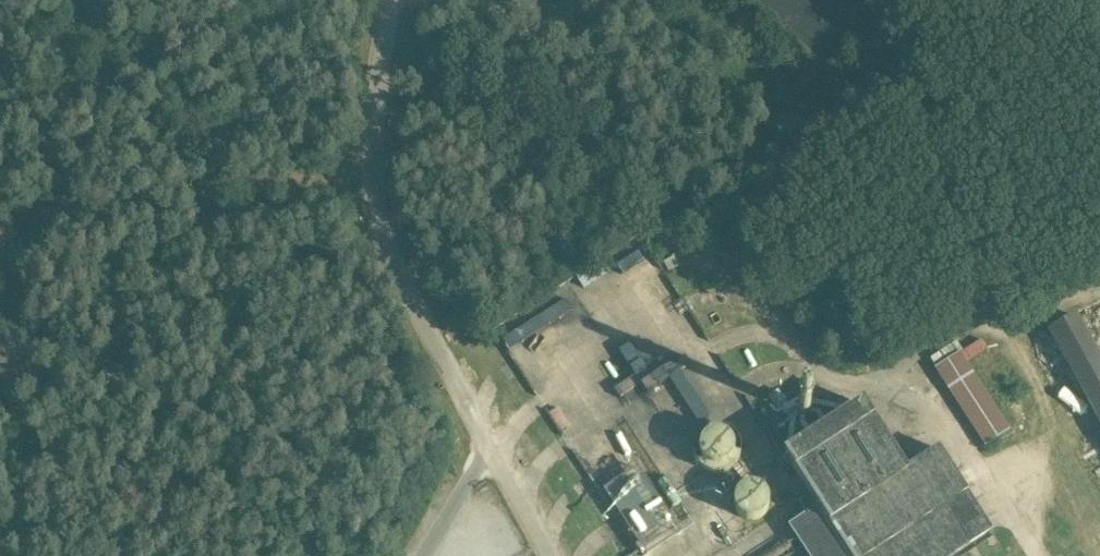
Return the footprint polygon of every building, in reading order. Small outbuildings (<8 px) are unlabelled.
[(1073,318),(1049,331),(1088,401),(1087,401),(1099,424),(1099,365),(1073,318)] [(623,400),(672,378),(668,369),(651,376),(636,343),(614,353),(626,380),(616,384),(623,400)] [(1007,431),(958,355),(938,369),(987,444),(1007,431)] [(699,419),(708,413),(677,361),(667,367),(699,419)] [(785,455),(819,507),(789,526),(803,547),(809,555),(951,555),(992,530),(939,449),(906,470),(863,404),(785,455)] [(731,468),(737,463),(740,456),(741,449),(740,441),(735,434),(729,428),(721,426),(713,426),(705,429),(699,434),(695,441),(693,449),(694,457),(698,463),(703,469),(710,472),(717,473),(725,472),(731,468)] [(605,483),(647,548),(683,525),(641,460),(605,483)] [(762,517),(766,514),(768,509),(769,503),(768,497),(765,492),(760,488),(755,486),(749,486),(743,488),(738,492),(735,497),(734,503),(735,509),(738,514),(741,517),(746,520),(752,521),(757,520),(762,517)] [(761,555),(780,555),(793,548),(787,539),(761,555)]
